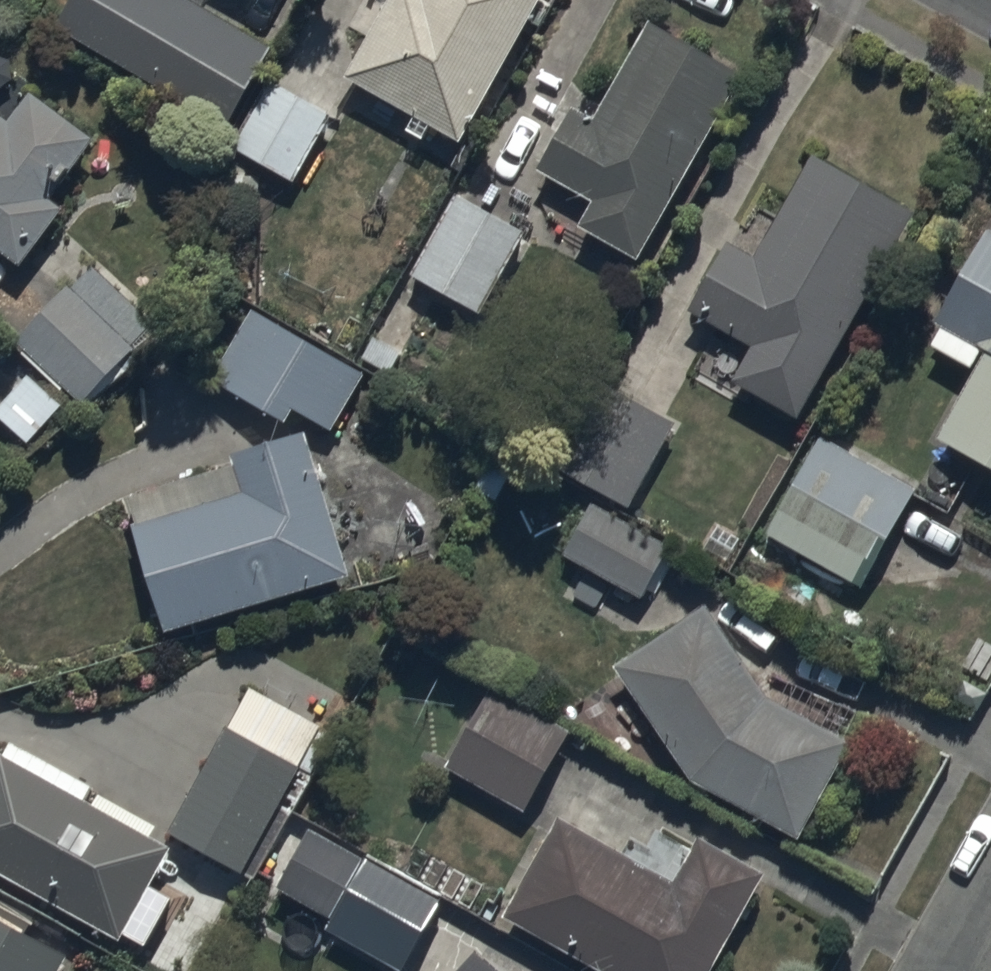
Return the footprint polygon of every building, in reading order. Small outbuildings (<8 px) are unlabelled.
[(207,0),(61,0),(50,18),(219,123),(271,40),(207,0)] [(534,0),(386,0),(347,74),(414,109),(405,127),(427,138),(436,121),(464,136),(534,0)] [(749,67),(650,8),(590,109),(573,98),(537,158),(596,194),(583,216),(640,249),(749,67)] [(296,162),(330,110),(274,74),(240,126),(296,162)] [(26,253),(67,196),(56,188),(99,127),(35,81),(14,111),(0,102),(0,235),(26,253)] [(735,377),(800,413),(919,200),(815,141),(755,247),(725,230),(685,301),(756,340),(735,377)] [(479,313),(527,231),(461,192),(412,274),(479,313)] [(933,338),(976,361),(958,390),(935,433),(990,464),(990,223),(988,221),(934,319),(941,322),(933,338)] [(156,316),(91,256),(16,337),(83,398),(135,341),(134,340),(156,316)] [(365,365),(259,304),(219,374),(285,412),(294,397),(333,420),(365,365)] [(65,399),(31,370),(0,406),(0,409),(32,437),(65,399)] [(563,465),(629,501),(677,415),(610,378),(563,465)] [(351,567),(308,423),(233,445),(244,484),(136,516),(167,621),(351,567)] [(861,582),(917,483),(820,428),(764,527),(861,582)] [(594,494),(563,545),(642,592),(673,541),(594,494)] [(779,695),(706,597),(614,657),(689,772),(801,832),(853,734),(779,695)] [(317,720),(249,682),(169,825),(244,867),(304,761),(296,757),(317,720)] [(525,805),(570,724),(492,682),(448,763),(525,805)] [(124,931),(173,841),(86,794),(95,779),(10,733),(0,752),(0,864),(124,931)] [(764,866),(698,831),(676,871),(559,809),(504,913),(614,970),(708,970),(764,866)] [(447,893),(310,820),(276,885),(328,913),(323,923),(407,968),(447,893)] [(71,944),(0,905),(0,970),(56,970),(71,944)] [(476,942),(451,970),(509,970),(476,942)]
